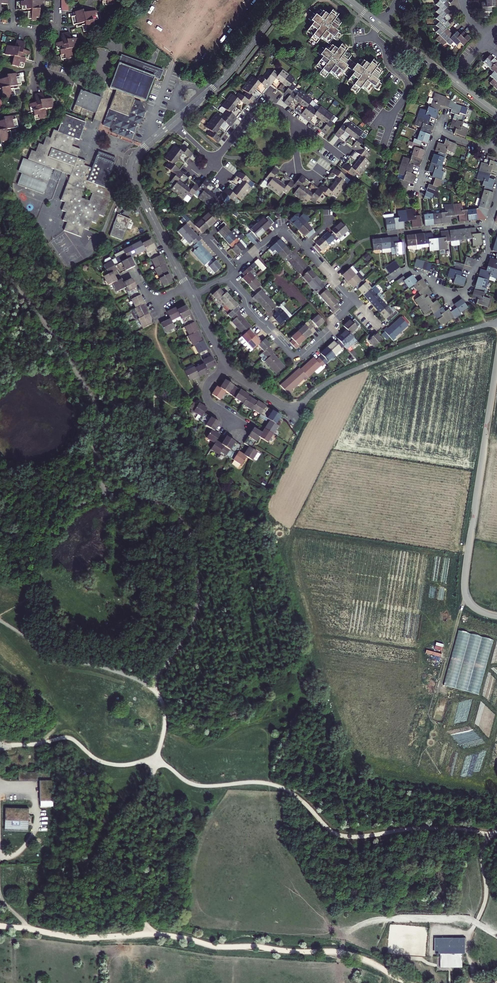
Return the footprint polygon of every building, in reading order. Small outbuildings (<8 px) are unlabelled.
[(45,1),(45,0),(38,0),(38,1),(36,1),(33,1),(33,0),(23,0),(23,2),(21,2),(21,7),(22,7),(22,10),(32,10),(32,13),(28,13),(28,14),(28,15),(22,15),(22,19),(32,20),(32,21),(36,21),(36,18),(40,18),(40,10),(44,10),(44,6),(45,6),(45,1)] [(441,1),(437,4),(440,8),(437,11),(440,15),(437,18),(440,22),(437,25),(440,28),(437,32),(440,35),(437,39),(444,46),(447,42),(451,46),(454,42),(458,46),(461,42),(464,46),(471,39),(467,35),(464,32),(461,35),(459,33),(458,32),(454,35),(452,33),(449,30),(447,28),(451,25),(449,23),(447,21),(450,18),(449,16),(447,15),(451,11),(449,10),(447,8),(451,4),(449,2),(447,1),(448,0),(440,0),(441,1)] [(486,2),(481,2),(481,6),(481,12),(491,12),(491,7),(496,7),(496,0),(486,0),(486,2)] [(96,11),(83,14),(83,12),(74,13),(74,17),(72,17),(73,24),(73,25),(85,23),(86,25),(87,32),(88,33),(95,32),(93,21),(98,20),(96,11)] [(321,39),(329,46),(334,40),(336,42),(340,36),(335,32),(342,24),(336,19),(339,16),(333,11),(328,17),(320,11),(315,17),(311,23),(313,25),(307,33),(313,37),(310,40),(317,45),(321,39)] [(80,48),(78,39),(71,40),(70,33),(62,34),(63,42),(56,43),(57,52),(60,51),(61,60),(73,58),(71,49),(80,48)] [(24,65),(25,63),(25,61),(25,59),(28,60),(29,52),(26,52),(22,51),(24,46),(24,43),(17,41),(15,48),(11,47),(7,46),(5,55),(14,57),(12,65),(23,68),(24,65)] [(351,58),(350,58),(345,54),(348,51),(342,46),(337,52),(329,46),(325,51),(322,50),(318,55),(323,59),(317,68),(322,72),(320,75),(326,80),(330,74),(338,80),(343,74),(347,68),(345,66),(351,58)] [(494,57),(491,54),(488,58),(484,54),(481,58),(495,71),(491,75),(495,78),(491,82),(496,87),(496,60),(494,57)] [(110,89),(116,91),(133,98),(146,102),(155,78),(160,80),(163,71),(129,59),(125,67),(119,64),(110,89)] [(369,67),(361,61),(357,67),(352,73),(355,75),(349,82),(354,87),(352,90),(358,95),(362,89),(371,95),(375,90),(377,92),(382,86),(376,82),(383,73),(377,69),(380,66),(374,61),(369,67)] [(231,95),(226,101),(221,107),(218,112),(223,115),(220,119),(215,115),(206,128),(210,132),(207,136),(217,144),(220,141),(224,135),(227,132),(231,127),(237,118),(240,115),(243,111),(247,106),(249,103),(252,105),(255,101),(256,102),(257,100),(260,97),(262,94),(266,90),(270,85),(272,86),(276,90),(280,92),(284,96),(288,99),(284,104),(287,105),(293,110),(296,113),(301,116),(308,122),(313,126),(317,129),(321,132),(326,136),(338,120),(292,85),(295,80),(283,71),(279,75),(274,71),(266,82),(259,76),(256,81),(251,78),(242,90),(246,93),(243,98),(238,94),(235,98),(231,95)] [(20,90),(17,91),(14,92),(14,89),(10,90),(10,87),(11,87),(17,86),(21,85),(20,77),(17,78),(16,74),(7,76),(8,79),(5,79),(1,80),(0,80),(0,89),(2,89),(4,100),(12,98),(12,97),(21,95),(20,90)] [(96,113),(102,98),(80,90),(73,110),(80,113),(82,108),(96,113)] [(116,91),(109,110),(116,112),(114,116),(127,121),(134,123),(143,120),(146,112),(142,104),(134,101),(133,98),(116,91)] [(34,114),(34,116),(35,119),(35,120),(47,118),(45,110),(54,108),(52,99),(47,100),(44,101),(42,93),(35,95),(36,98),(37,103),(32,104),(30,104),(31,112),(33,112),(34,114)] [(430,109),(439,112),(440,107),(448,110),(451,102),(447,101),(448,99),(435,95),(430,109)] [(455,103),(451,102),(448,110),(452,111),(451,114),(455,116),(453,121),(461,124),(464,116),(460,114),(462,108),(454,105),(455,103)] [(417,118),(429,122),(430,119),(436,120),(439,112),(430,109),(429,108),(427,112),(420,110),(417,118)] [(114,116),(108,113),(103,126),(112,130),(116,120),(113,119),(114,116)] [(67,212),(64,220),(68,222),(64,230),(82,237),(85,228),(89,230),(93,222),(97,223),(100,215),(104,217),(114,191),(106,187),(113,169),(113,168),(117,158),(111,156),(99,151),(93,168),(85,165),(87,161),(78,158),(81,149),(73,146),(76,138),(80,140),(86,122),(65,114),(59,131),(54,130),(47,136),(44,145),(40,143),(36,152),(32,150),(29,159),(46,166),(45,167),(24,159),(19,171),(23,173),(19,184),(20,185),(43,193),(53,168),(71,175),(61,200),(65,202),(62,210),(67,212)] [(113,119),(116,120),(136,127),(137,125),(134,123),(127,121),(114,116),(113,119)] [(1,142),(9,140),(8,139),(12,138),(11,135),(10,131),(7,132),(7,130),(8,129),(13,128),(18,127),(16,120),(14,120),(13,117),(4,118),(5,121),(3,122),(0,122),(0,139),(1,142)] [(421,129),(420,133),(430,136),(433,128),(428,126),(429,122),(417,118),(415,126),(421,129)] [(136,127),(116,120),(112,130),(112,132),(132,140),(136,127)] [(351,148),(356,152),(355,153),(354,155),(352,157),(350,160),(345,165),(343,169),(354,177),(357,173),(362,177),(371,164),(367,161),(371,156),(360,147),(365,140),(361,137),(364,133),(347,120),(335,136),(337,137),(343,142),(348,145),(351,148)] [(462,128),(463,124),(461,124),(453,121),(450,129),(456,131),(454,135),(466,139),(469,130),(462,128)] [(414,140),(413,144),(421,147),(422,143),(427,145),(430,136),(420,133),(417,141),(414,140)] [(412,157),(422,161),(425,152),(419,150),(421,147),(413,144),(409,142),(408,146),(415,149),(412,157)] [(454,154),(457,146),(445,142),(444,146),(438,144),(435,152),(439,153),(445,156),(447,152),(454,154)] [(227,189),(223,194),(221,193),(220,191),(217,190),(213,187),(208,182),(205,181),(200,188),(197,185),(191,181),(188,178),(182,174),(179,172),(180,170),(183,166),(186,163),(190,157),(193,154),(189,151),(186,149),(182,146),(179,150),(174,146),(164,159),(169,163),(165,168),(175,176),(170,183),(175,186),(171,191),(184,200),(188,196),(192,199),(197,191),(201,195),(198,199),(211,209),(214,204),(219,208),(228,198),(234,203),(238,198),(242,202),(252,189),(248,186),(251,182),(240,173),(237,176),(233,182),(230,186),(227,189)] [(445,160),(446,156),(445,156),(439,153),(437,157),(434,156),(431,164),(441,168),(444,159),(445,160)] [(403,158),(401,167),(412,171),(413,167),(419,169),(422,161),(412,157),(410,161),(403,158)] [(479,172),(489,176),(491,172),(496,174),(496,164),(494,163),(495,159),(487,157),(486,161),(490,162),(488,166),(482,164),(479,172)] [(441,168),(431,164),(428,173),(433,175),(432,178),(435,179),(434,183),(441,186),(443,182),(441,181),(444,173),(441,172),(443,168),(441,168)] [(401,181),(409,183),(414,185),(416,177),(411,175),(412,171),(401,167),(398,175),(399,175),(398,179),(401,181)] [(315,205),(323,194),(330,199),(333,195),(337,198),(347,186),(343,183),(346,178),(335,170),(332,174),(329,179),(326,182),(323,187),(319,191),(317,189),(314,186),(310,183),(305,179),(301,177),(295,185),(292,182),(287,178),(283,175),(278,172),(275,169),(266,180),(270,183),(267,187),(279,197),(283,193),(286,196),(293,188),(297,191),(293,195),(306,205),(310,201),(315,205)] [(483,191),(484,191),(491,194),(495,181),(488,179),(489,176),(479,172),(476,180),(483,183),(482,187),(485,187),(483,191)] [(438,193),(427,189),(426,193),(434,196),(433,198),(439,197),(438,193)] [(481,200),(491,203),(494,195),(491,194),(484,191),(481,200)] [(486,220),(491,203),(481,200),(478,210),(486,220)] [(462,205),(453,206),(454,217),(458,217),(459,223),(468,222),(467,211),(463,212),(462,205)] [(445,214),(441,214),(442,225),(451,224),(451,218),(454,217),(453,206),(444,207),(445,214)] [(406,211),(407,223),(411,222),(412,229),(421,228),(420,217),(416,217),(415,210),(406,211)] [(468,222),(486,220),(478,210),(467,211),(468,222)] [(398,219),(394,220),(395,231),(404,230),(404,223),(407,223),(406,211),(397,212),(398,219)] [(290,221),(292,224),(298,230),(306,224),(308,221),(302,214),(300,217),(297,214),(290,221)] [(442,225),(441,214),(432,215),(433,226),(442,225)] [(131,220),(118,215),(110,236),(123,241),(131,220)] [(425,227),(433,226),(432,215),(424,216),(425,227)] [(395,231),(394,220),(394,217),(383,218),(385,221),(387,231),(395,231)] [(257,225),(264,232),(271,226),(273,224),(268,218),(265,220),(264,219),(257,225)] [(195,227),(202,234),(209,227),(211,225),(205,219),(203,222),(202,221),(195,227)] [(219,231),(218,233),(223,240),(230,233),(225,227),(226,226),(223,223),(217,229),(219,231)] [(339,240),(349,231),(342,223),(334,230),(336,232),(333,234),(339,240)] [(306,224),(298,230),(305,238),(306,236),(308,239),(314,233),(306,224)] [(199,242),(202,240),(199,237),(197,239),(191,232),(192,231),(186,225),(178,232),(190,245),(192,243),(195,246),(199,242)] [(264,232),(257,225),(250,231),(257,239),(264,232)] [(475,229),(467,230),(468,241),(472,240),(473,247),(481,246),(480,235),(476,236),(475,229)] [(458,231),(459,242),(468,241),(467,230),(458,231)] [(458,231),(449,232),(451,243),(451,248),(460,247),(459,242),(458,231)] [(441,240),(437,240),(438,251),(447,250),(447,243),(451,243),(449,232),(440,233),(441,240)] [(233,248),(239,242),(230,233),(223,240),(230,247),(230,246),(233,248)] [(336,242),(339,240),(333,234),(331,236),(328,234),(322,239),(328,246),(334,240),(336,242)] [(424,235),(425,246),(425,248),(426,253),(438,251),(437,240),(433,240),(432,234),(424,235)] [(424,235),(415,236),(416,247),(417,251),(420,251),(421,249),(425,248),(425,246),(424,235)] [(406,237),(408,251),(412,250),(413,251),(417,251),(416,247),(415,236),(406,237)] [(389,239),(391,250),(391,254),(391,255),(396,255),(396,256),(404,255),(403,244),(399,245),(398,238),(389,239)] [(319,254),(328,246),(322,239),(315,245),(316,246),(314,248),(319,254)] [(389,239),(381,240),(382,251),(382,255),(391,254),(391,250),(389,239)] [(233,248),(231,250),(237,257),(240,254),(242,257),(249,251),(246,248),(248,247),(242,240),(239,242),(233,248)] [(382,251),(381,240),(372,241),(373,250),(373,252),(382,251)] [(151,241),(142,245),(146,252),(147,255),(156,251),(151,241)] [(277,255),(286,247),(283,244),(282,245),(279,241),(268,250),(272,254),(274,252),(277,255)] [(141,242),(132,246),(137,256),(146,252),(142,245),(141,242)] [(195,246),(193,248),(195,251),(192,254),(204,266),(210,261),(212,259),(206,253),(205,254),(199,248),(202,245),(199,242),(195,246)] [(123,251),(128,261),(131,259),(137,256),(132,246),(123,251)] [(288,250),(286,247),(277,255),(283,261),(285,259),(291,254),(288,251),(288,250)] [(159,257),(156,251),(147,255),(150,262),(151,261),(159,257)] [(291,254),(285,259),(299,275),(305,269),(307,268),(302,262),(300,263),(295,257),(296,256),(297,254),(294,251),(291,254)] [(159,257),(151,261),(156,270),(164,266),(165,266),(160,256),(159,257)] [(496,271),(496,258),(495,261),(490,260),(487,268),(496,271)] [(128,261),(122,263),(126,272),(135,268),(131,259),(128,261)] [(248,286),(254,280),(249,273),(257,266),(263,272),(266,269),(257,260),(256,261),(242,274),(245,277),(242,279),(248,286)] [(210,261),(204,266),(207,269),(208,268),(214,275),(221,268),(215,262),(213,264),(210,261)] [(116,271),(115,267),(112,262),(104,266),(108,275),(112,273),(116,271)] [(122,263),(115,267),(116,271),(119,276),(126,272),(122,263)] [(393,273),(397,271),(392,264),(388,267),(393,273)] [(168,275),(164,266),(156,270),(155,270),(160,280),(168,275)] [(358,273),(353,267),(345,274),(342,277),(345,280),(344,282),(346,284),(358,274),(358,273)] [(496,279),(496,271),(487,268),(486,272),(480,270),(478,279),(488,282),(495,284),(496,279)] [(308,285),(316,278),(310,271),(308,272),(305,269),(299,275),(308,285)] [(454,271),(450,270),(447,278),(454,280),(453,284),(463,288),(466,279),(460,278),(462,274),(454,271)] [(103,277),(107,286),(112,283),(116,281),(112,273),(108,275),(103,277)] [(364,281),(358,274),(346,284),(349,288),(350,286),(354,290),(357,287),(363,281),(364,281)] [(173,284),(168,275),(160,280),(164,289),(173,284)] [(408,290),(413,286),(417,283),(412,276),(405,281),(403,278),(396,282),(399,286),(403,283),(408,290)] [(315,296),(317,294),(322,289),(320,287),(322,285),(316,278),(308,285),(314,292),(312,293),(315,296)] [(117,293),(125,288),(123,284),(121,279),(116,281),(112,283),(117,293)] [(137,289),(132,279),(123,284),(125,288),(128,294),(137,289)] [(486,290),(488,282),(478,279),(475,287),(479,288),(478,292),(484,294),(486,295),(487,291),(486,290)] [(254,280),(248,286),(256,295),(258,293),(262,289),(260,287),(261,287),(254,280)] [(417,283),(413,286),(418,294),(427,287),(422,280),(417,283)] [(363,281),(357,287),(360,289),(358,290),(364,296),(371,290),(363,281)] [(420,308),(431,300),(429,297),(432,294),(427,287),(418,294),(420,297),(415,301),(420,308)] [(371,290),(364,296),(372,305),(375,302),(381,297),(373,288),(371,290)] [(130,297),(131,301),(140,296),(137,289),(128,294),(130,297)] [(322,289),(317,294),(325,303),(331,298),(326,291),(325,292),(322,289)] [(223,308),(225,306),(232,300),(226,294),(224,295),(219,290),(212,296),(217,302),(223,308)] [(478,292),(474,291),(472,299),(477,301),(476,305),(488,309),(490,300),(483,298),(484,294),(478,292)] [(261,309),(269,301),(263,295),(261,297),(258,293),(256,295),(253,298),(258,304),(258,305),(261,309)] [(136,309),(144,305),(145,305),(140,296),(131,301),(136,309)] [(381,297),(375,302),(372,305),(380,314),(387,308),(382,302),(384,300),(381,297)] [(337,305),(331,298),(325,303),(331,310),(329,312),(332,315),(338,309),(336,306),(337,305)] [(230,315),(232,317),(239,312),(236,309),(238,307),(232,300),(225,306),(231,313),(230,315)] [(430,311),(433,315),(434,314),(442,308),(437,301),(434,303),(431,300),(420,308),(424,315),(430,311)] [(453,311),(458,318),(461,316),(460,314),(467,309),(461,300),(454,305),(457,309),(453,311)] [(265,313),(271,318),(274,315),(278,311),(269,301),(261,309),(265,313)] [(139,320),(148,315),(146,310),(144,305),(136,309),(131,312),(135,322),(138,320),(139,320)] [(275,320),(281,326),(291,317),(283,307),(278,311),(274,315),(276,318),(275,320)] [(388,307),(387,308),(380,314),(386,321),(389,317),(392,320),(397,315),(392,309),(391,310),(388,307)] [(186,308),(177,312),(180,318),(181,320),(190,316),(186,308)] [(445,313),(442,308),(434,314),(442,325),(446,324),(453,319),(455,320),(458,318),(453,311),(450,314),(448,311),(445,313)] [(172,323),(180,318),(177,312),(176,309),(167,313),(170,319),(172,323)] [(241,315),(239,312),(232,317),(235,321),(232,323),(244,336),(250,331),(251,330),(252,329),(246,322),(244,324),(238,318),(241,315)] [(138,320),(143,330),(152,325),(149,320),(150,320),(148,315),(139,320),(138,320)] [(185,328),(194,324),(190,316),(181,320),(185,328)] [(324,324),(318,317),(312,323),(310,322),(308,324),(313,329),(316,327),(318,329),(324,324)] [(175,328),(172,323),(170,319),(165,322),(166,323),(161,325),(165,333),(175,328)] [(386,329),(384,331),(390,338),(393,336),(395,339),(408,327),(401,319),(394,325),(395,326),(389,331),(386,329)] [(351,335),(361,326),(355,320),(352,323),(351,321),(344,327),(347,331),(351,335)] [(190,337),(198,333),(194,324),(185,328),(190,337)] [(310,339),(316,333),(313,329),(308,324),(298,333),(305,340),(309,337),(310,339)] [(245,347),(257,336),(254,334),(253,335),(250,331),(244,336),(239,340),(245,347)] [(339,341),(345,348),(347,351),(357,342),(351,335),(347,331),(340,337),(342,339),(339,341)] [(194,347),(202,343),(199,338),(200,337),(198,333),(190,337),(188,338),(193,347),(194,347)] [(301,344),(305,340),(298,333),(291,339),(293,341),(290,343),(296,350),(302,346),(301,344)] [(382,342),(376,334),(375,335),(374,335),(372,333),(366,339),(375,349),(382,342)] [(259,340),(257,336),(245,347),(251,353),(258,347),(261,344),(258,341),(259,340)] [(265,357),(272,351),(270,348),(271,347),(265,340),(262,343),(261,344),(258,347),(264,353),(262,354),(265,357)] [(328,348),(335,356),(337,358),(344,352),(342,350),(345,348),(339,341),(336,344),(335,342),(328,348)] [(194,347),(199,355),(207,351),(203,342),(202,343),(194,347)] [(320,359),(326,366),(329,363),(335,356),(328,348),(321,355),(322,357),(320,359)] [(207,351),(199,355),(202,362),(211,358),(207,351)] [(272,351),(265,357),(268,361),(265,363),(277,376),(285,368),(274,355),(275,354),(272,351)] [(204,366),(207,372),(216,367),(211,358),(202,362),(204,366)] [(303,373),(308,379),(315,373),(317,374),(318,375),(327,366),(326,366),(320,359),(317,362),(315,360),(309,366),(307,364),(300,370),(303,373)] [(204,366),(196,370),(200,378),(208,374),(207,372),(204,366)] [(195,369),(185,373),(189,382),(194,379),(195,381),(200,378),(196,370),(195,369)] [(308,379),(303,373),(300,375),(298,373),(292,379),(291,378),(284,384),(284,385),(282,387),(289,396),(292,393),(291,392),(304,380),(305,381),(308,379)] [(305,381),(304,380),(298,386),(300,389),(306,383),(305,381)] [(226,393),(229,395),(234,386),(231,384),(226,381),(221,390),(226,393)] [(236,399),(241,391),(234,386),(229,395),(236,399)] [(221,402),(226,393),(221,390),(218,388),(213,396),(221,402)] [(244,404),(248,397),(249,396),(241,391),(236,399),(244,404)] [(253,410),(258,403),(248,397),(244,404),(243,406),(252,412),(253,410)] [(207,410),(204,408),(195,402),(189,411),(198,416),(195,420),(199,423),(204,415),(207,410)] [(253,410),(261,416),(266,407),(259,402),(258,403),(253,410)] [(268,420),(274,412),(266,407),(261,416),(268,420)] [(282,417),(274,412),(268,420),(271,422),(277,425),(282,417)] [(212,419),(204,415),(199,423),(202,425),(206,427),(212,419)] [(206,427),(212,431),(214,433),(220,424),(212,419),(206,427)] [(274,435),(279,427),(277,425),(271,422),(265,430),(274,435)] [(262,435),(254,429),(249,437),(257,443),(260,439),(262,435)] [(274,435),(265,430),(262,435),(260,439),(268,444),(274,435)] [(214,433),(212,431),(207,439),(215,445),(216,442),(220,436),(214,433)] [(230,451),(236,443),(227,437),(221,446),(230,451)] [(257,443),(249,437),(244,444),(250,448),(253,450),(257,443)] [(225,454),(230,457),(233,453),(230,451),(221,446),(216,442),(215,445),(211,451),(219,456),(221,453),(224,455),(225,454)] [(239,453),(242,447),(236,443),(230,451),(233,453),(237,456),(239,453)] [(253,450),(250,448),(245,456),(248,458),(253,461),(258,453),(253,450)] [(234,460),(234,461),(242,467),(248,458),(245,456),(239,453),(237,456),(233,453),(230,457),(234,460)] [(29,808),(6,808),(5,830),(28,830),(29,808)] [(465,939),(435,939),(435,955),(441,954),(462,955),(465,954),(465,939)] [(462,955),(441,954),(440,967),(462,968),(462,955)]
